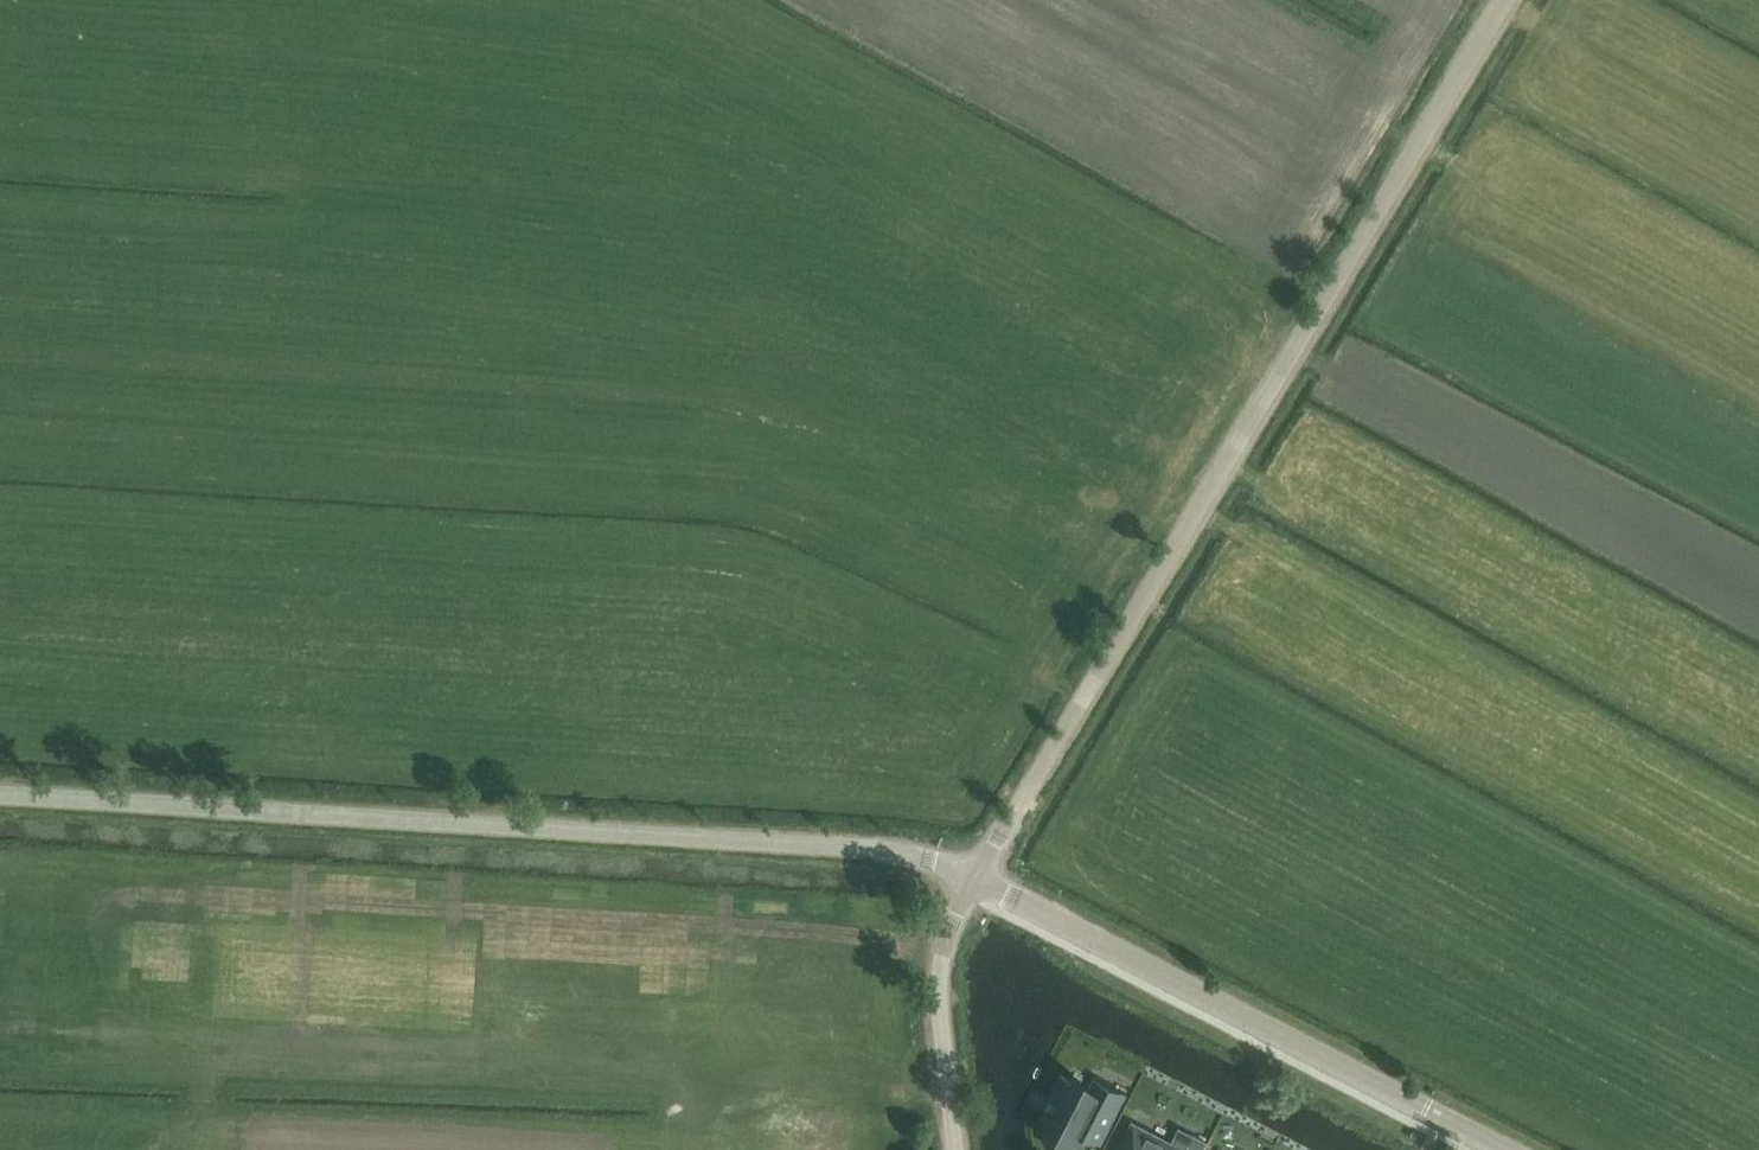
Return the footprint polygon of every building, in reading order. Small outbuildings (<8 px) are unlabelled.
[(1089,1090),(1061,1076),(1051,1095),(1061,1101),(1052,1118),(1044,1119),(1047,1143),(1065,1141),(1071,1144),(1080,1128),(1085,1130),(1083,1133),(1101,1143),(1127,1092),(1096,1076),(1089,1090)] [(1208,1142),(1191,1133),(1183,1149),(1133,1123),(1120,1149),(1204,1149),(1208,1142)]
